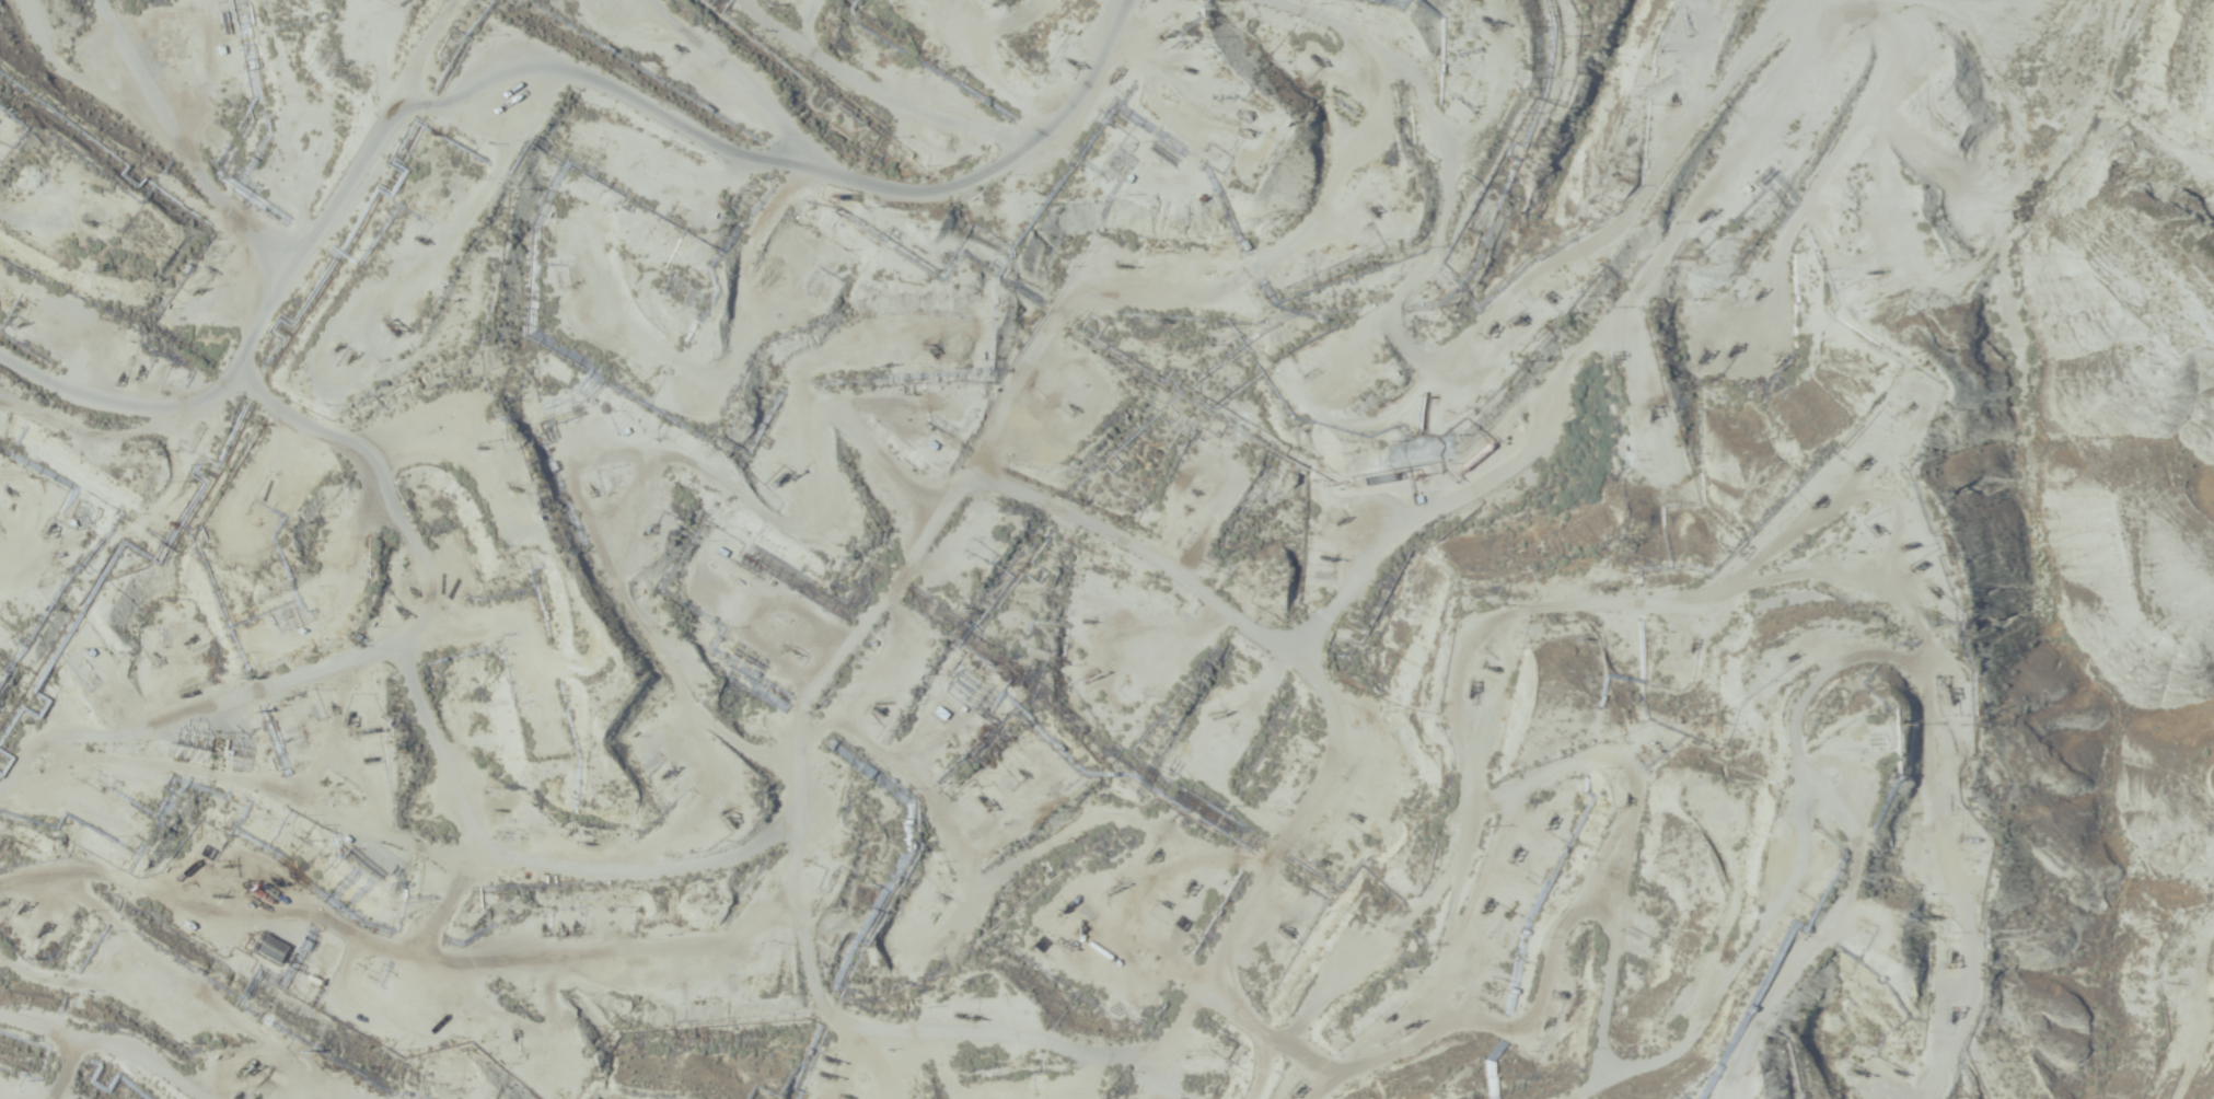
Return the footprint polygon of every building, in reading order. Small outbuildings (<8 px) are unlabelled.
[(283,963),(292,946),(268,933),(259,951),(283,963)] [(1488,1060),(1489,1098),(1499,1098),(1498,1060),(1488,1060)]
